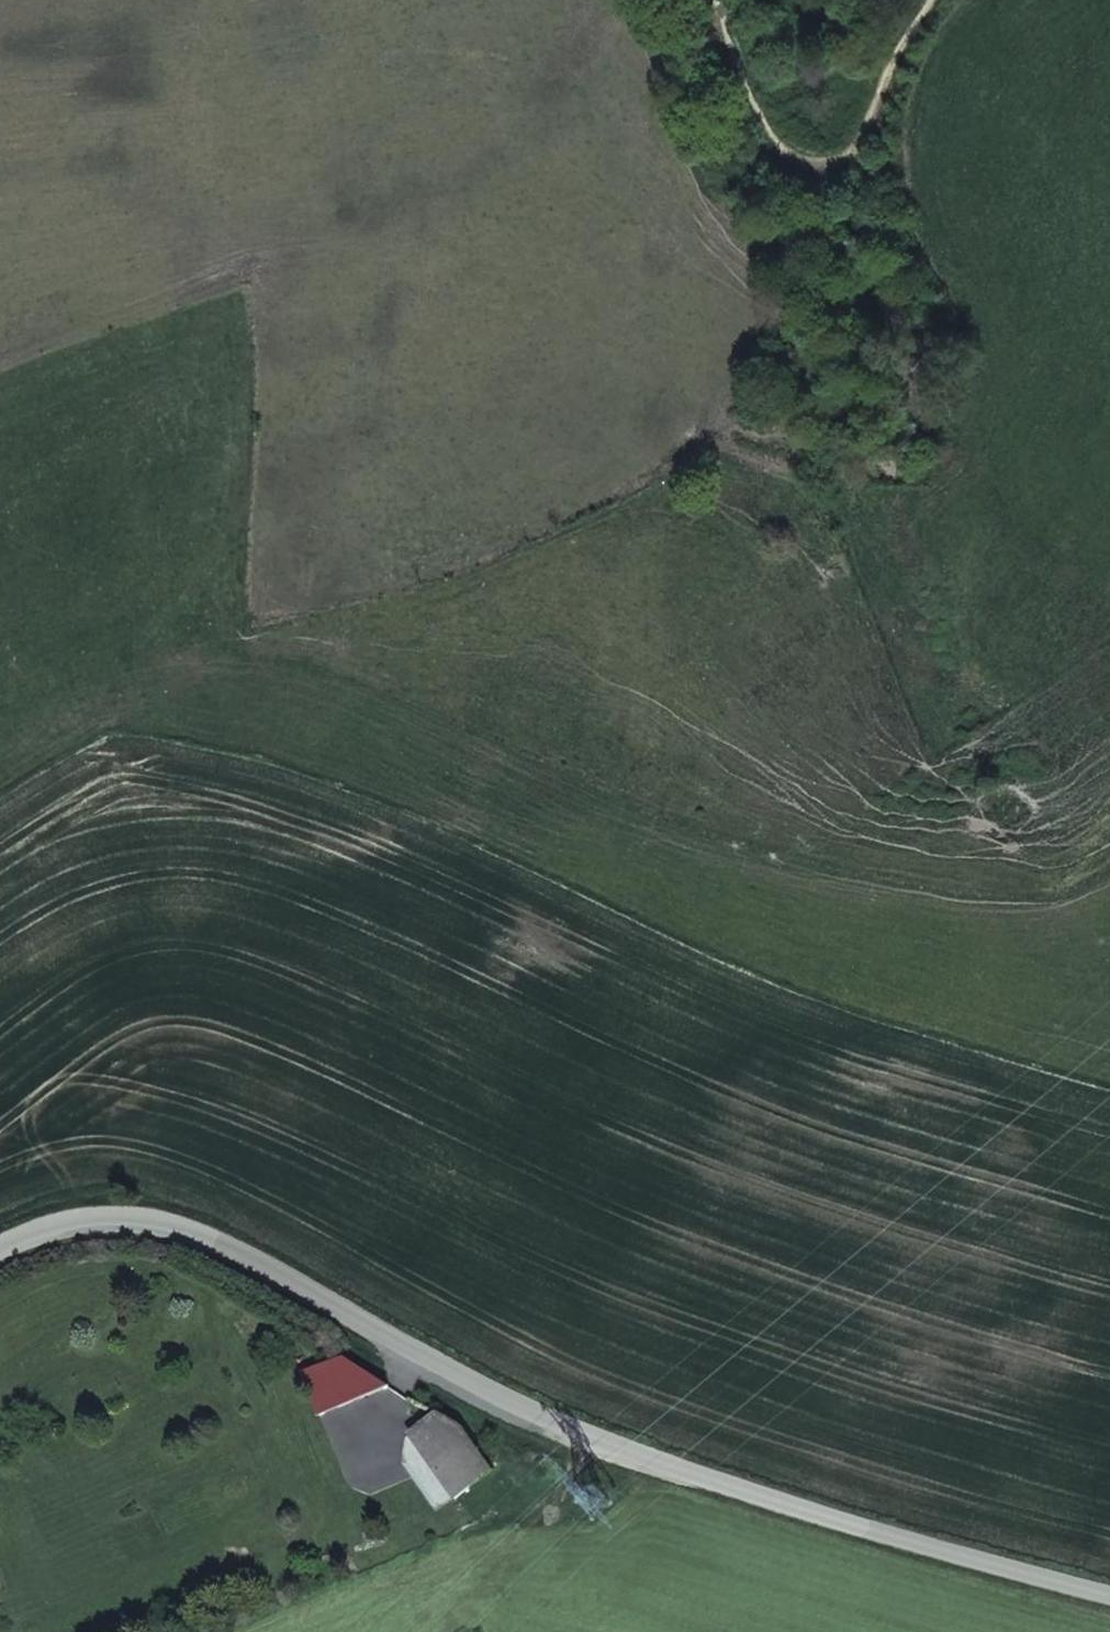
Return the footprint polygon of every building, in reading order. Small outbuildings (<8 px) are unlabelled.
[(410,1434),(474,1479),(508,1456),(429,1403),(410,1434)]
